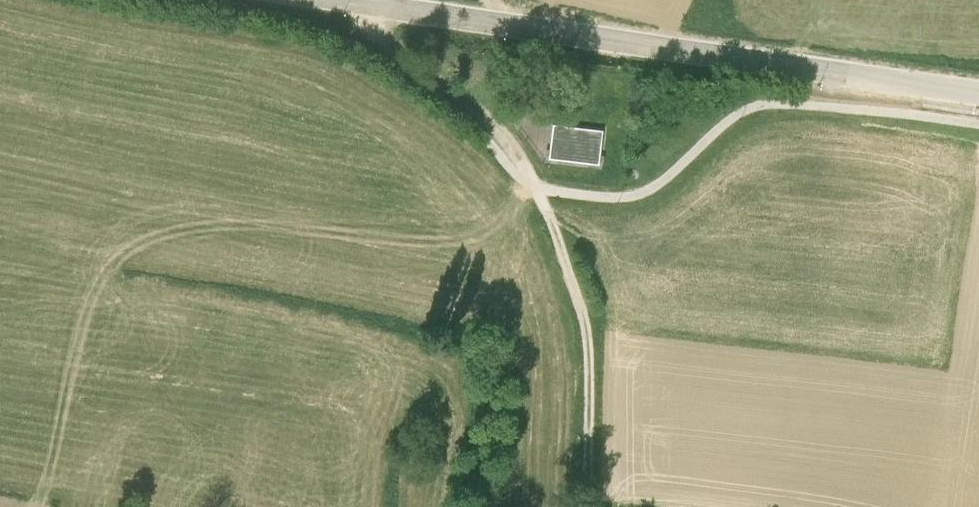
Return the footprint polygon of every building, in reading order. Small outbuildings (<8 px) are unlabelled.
[(551,124),(547,158),(597,164),(601,130),(551,124)]
